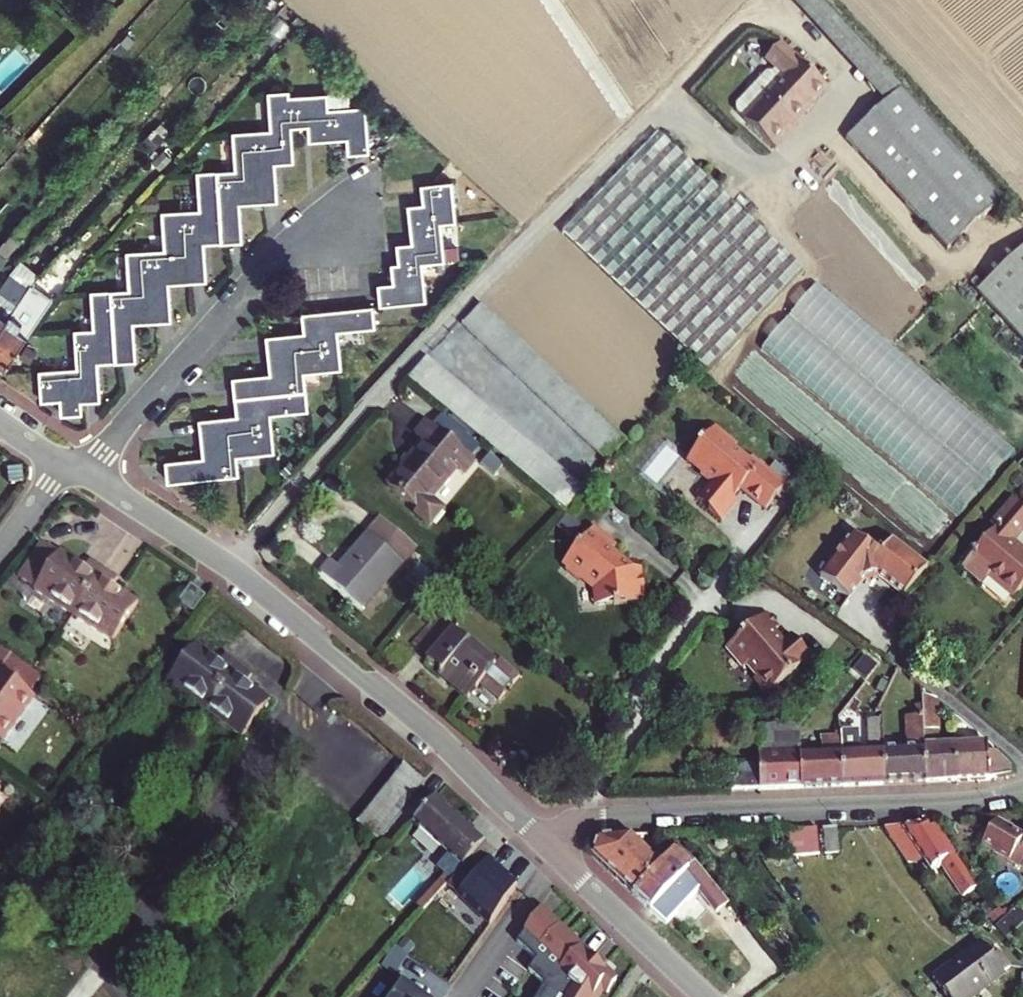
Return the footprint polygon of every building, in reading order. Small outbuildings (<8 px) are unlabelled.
[(901,88),(817,0),(791,0),(790,1),(886,102),(901,88)] [(734,109),(742,117),(741,118),(774,148),(789,132),(786,129),(792,123),(826,88),(779,43),(766,57),(776,67),(772,70),(766,71),(734,103),(734,109)] [(886,102),(845,140),(949,249),(1004,198),(987,179),(901,88),(886,102)] [(83,412),(82,400),(101,399),(97,354),(102,354),(103,361),(117,360),(137,358),(133,314),(138,314),(138,322),(153,321),(172,319),(168,274),(173,273),(174,282),(187,281),(208,279),(204,234),(210,234),(210,242),(223,240),(243,238),(239,195),(245,195),(246,203),(258,201),(278,200),(274,155),(280,154),(280,161),(295,160),(292,126),(304,125),(303,118),(309,118),(311,141),(332,139),(343,138),(342,130),(347,129),(349,153),(370,152),(366,105),(329,109),(327,93),(290,95),(290,90),(269,92),(272,128),(253,130),(233,132),(236,169),(218,170),(198,172),(201,208),(182,209),(162,211),(165,247),(147,249),(127,251),(130,288),(110,290),(92,291),(95,328),(75,329),(79,367),(41,370),(43,399),(56,398),(55,392),(61,392),(62,413),(83,412)] [(789,132),(796,126),(792,123),(786,129),(789,132)] [(803,270),(658,132),(562,232),(707,370),(803,270)] [(398,244),(400,264),(392,264),(394,276),(401,276),(402,281),(379,284),(382,304),(427,299),(423,261),(445,259),(441,222),(457,221),(453,182),(422,184),(424,198),(431,197),(431,202),(409,205),(411,225),(412,238),(419,237),(420,242),(398,244)] [(979,289),(1022,336),(1022,248),(979,289)] [(0,288),(0,331),(30,286),(42,273),(31,265),(12,290),(8,294),(0,288)] [(42,273),(30,286),(0,331),(0,366),(2,367),(3,365),(6,367),(49,304),(41,299),(58,276),(47,268),(42,273)] [(0,284),(0,288),(8,294),(12,290),(1,283),(0,284)] [(1014,454),(815,285),(760,349),(959,518),(1014,454)] [(462,324),(605,463),(624,443),(482,304),(462,324)] [(275,450),(273,430),(272,414),(310,410),(308,390),(305,371),(343,367),(340,347),(339,329),(376,325),(374,305),(304,313),(305,326),(312,326),(313,331),(268,336),(270,355),(271,368),(278,367),(278,372),(234,376),(236,398),(237,409),(244,408),(245,414),(200,419),(203,438),(204,450),(211,449),(212,455),(167,459),(169,481),(240,473),(238,455),(275,450)] [(496,454),(501,458),(511,467),(522,476),(532,485),(542,494),(553,503),(563,511),(573,500),(581,491),(571,482),(560,473),(550,465),(539,455),(529,446),(519,437),(508,428),(498,420),(488,411),(478,402),(468,393),(458,384),(447,376),(437,367),(427,358),(408,379),(419,388),(429,397),(440,406),(450,415),(460,423),(471,432),(481,441),(490,449),(496,454)] [(441,415),(432,426),(467,455),(456,469),(466,476),(476,463),(470,457),(479,446),(441,415)] [(423,442),(387,485),(420,513),(417,517),(432,530),(447,513),(432,499),(456,469),(467,455),(432,426),(427,422),(415,435),(423,442)] [(714,428),(688,461),(702,473),(700,476),(712,485),(697,503),(721,522),(736,503),(733,501),(730,498),(736,492),(740,491),(765,512),(785,487),(783,485),(771,475),(751,459),(748,463),(733,450),(736,446),(714,428)] [(702,473),(688,461),(685,464),(700,476),(702,473)] [(789,477),(777,468),(771,475),(783,485),(789,477)] [(1022,481),(1022,478),(1018,474),(1009,483),(1016,489),(1022,481)] [(712,485),(700,476),(698,478),(708,486),(695,501),(697,503),(712,485)] [(730,498),(733,501),(740,491),(736,492),(730,498)] [(1022,588),(1022,553),(1012,544),(1022,531),(1022,508),(1014,500),(992,526),(995,530),(961,568),(982,585),(989,578),(1014,599),(1022,588)] [(417,547),(382,518),(357,548),(358,549),(340,570),(331,562),(321,574),(363,610),(417,547)] [(612,607),(631,605),(630,600),(636,600),(644,599),(640,569),(633,569),(611,551),(615,546),(593,529),(578,546),(577,546),(562,564),(567,568),(565,570),(564,572),(577,583),(578,582),(580,579),(595,590),(597,607),(612,606),(612,607)] [(880,555),(854,534),(820,577),(847,598),(863,578),(876,577),(903,598),(925,571),(890,543),(880,555)] [(21,582),(44,547),(40,545),(17,580),(21,582)] [(34,592),(71,617),(101,572),(88,563),(83,572),(58,554),(57,555),(44,547),(21,582),(34,591),(34,592)] [(101,572),(71,617),(112,644),(137,607),(112,591),(118,583),(101,572)] [(580,579),(578,582),(591,592),(592,608),(597,607),(595,590),(580,579)] [(178,604),(192,614),(205,598),(190,588),(178,604)] [(457,626),(439,612),(411,647),(429,661),(426,664),(440,675),(443,670),(454,678),(449,684),(468,698),(480,683),(500,698),(517,675),(498,660),(495,664),(477,650),(475,652),(464,644),(467,641),(453,631),(457,626)] [(778,628),(765,614),(725,648),(742,668),(746,664),(757,677),(753,680),(766,694),(809,656),(792,636),(783,643),(774,631),(778,628)] [(268,702),(244,683),(250,676),(224,655),(217,663),(194,645),(167,681),(241,737),(268,702)] [(0,649),(0,650),(0,742),(1,742),(34,698),(30,695),(42,680),(34,674),(0,649)] [(922,716),(925,782),(956,781),(955,746),(939,747),(937,700),(921,696),(922,704),(922,716)] [(914,705),(915,717),(922,716),(922,704),(914,705)] [(883,748),(884,784),(925,782),(922,716),(915,717),(905,717),(907,747),(883,748)] [(798,740),(801,787),(842,785),(839,734),(838,719),(833,721),(822,724),(820,727),(821,738),(798,740)] [(857,733),(839,734),(842,785),(884,784),(883,748),(882,719),(868,719),(868,748),(858,749),(857,733)] [(757,765),(730,766),(732,790),(801,787),(798,740),(798,731),(798,727),(796,727),(756,727),(757,765)] [(955,746),(956,781),(980,780),(990,780),(1011,774),(1011,767),(996,753),(988,753),(988,744),(955,746)] [(388,826),(399,811),(410,797),(421,781),(401,766),(389,782),(379,796),(368,811),(356,826),(376,841),(388,826)] [(436,868),(450,881),(461,868),(462,869),(472,879),(488,862),(494,855),(432,800),(410,824),(446,855),(436,868)] [(979,844),(1017,866),(1018,866),(1022,869),(1022,837),(994,819),(979,844)] [(881,827),(912,872),(926,863),(930,871),(936,867),(958,900),(973,890),(950,856),(930,826),(907,827),(904,832),(901,827),(892,827),(881,827)] [(817,829),(789,831),(792,857),(818,854),(817,829)] [(823,830),(825,853),(838,852),(835,829),(823,830)] [(591,855),(633,894),(661,863),(629,833),(596,838),(591,855)] [(667,870),(661,863),(633,894),(642,902),(650,911),(685,873),(715,914),(729,904),(696,861),(678,845),(668,856),(674,862),(667,870)] [(668,856),(661,863),(667,870),(674,862),(668,856)] [(462,869),(446,886),(489,926),(517,887),(488,862),(472,879),(462,869)] [(540,909),(515,941),(533,961),(524,970),(540,985),(533,996),(594,996),(599,988),(604,992),(616,981),(540,909)] [(933,979),(946,996),(976,996),(1005,976),(1003,974),(1010,969),(999,954),(993,958),(982,944),(933,979)] [(395,947),(379,967),(393,976),(407,956),(395,947)] [(391,996),(422,996),(401,983),(391,996)]
